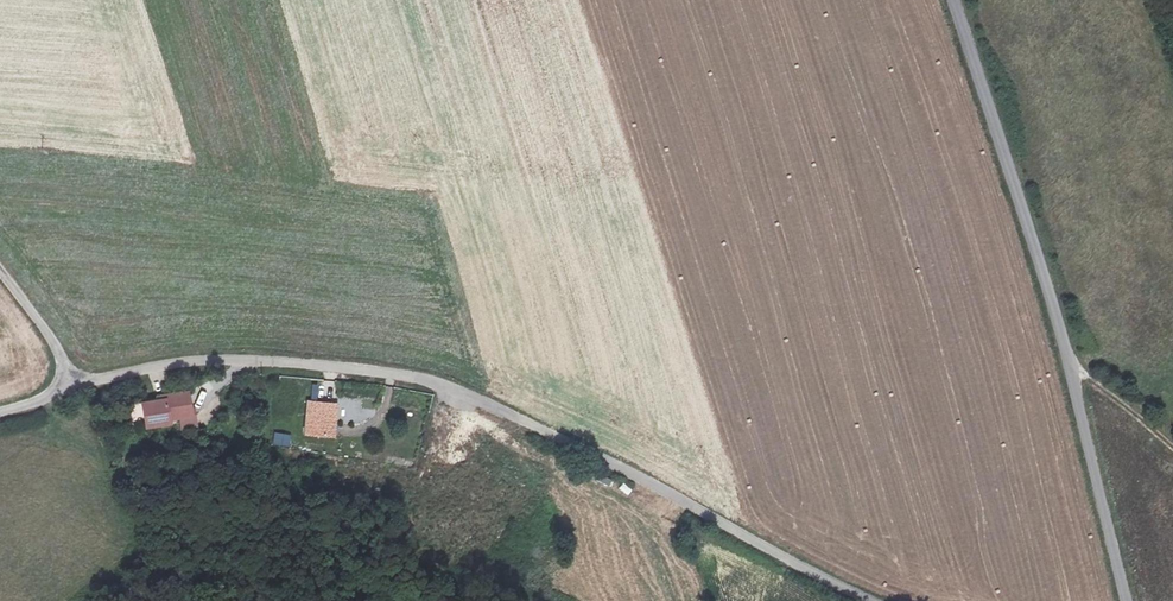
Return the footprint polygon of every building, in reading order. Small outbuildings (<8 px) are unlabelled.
[(150,408),(125,410),(127,431),(153,429),(153,423),(174,422),(171,400),(149,400),(150,408)] [(353,420),(354,406),(343,406),(343,419),(353,420)] [(329,413),(300,408),(298,440),(321,443),(321,430),(327,431),(329,413)] [(290,448),(291,435),(274,433),(273,446),(290,448)]
